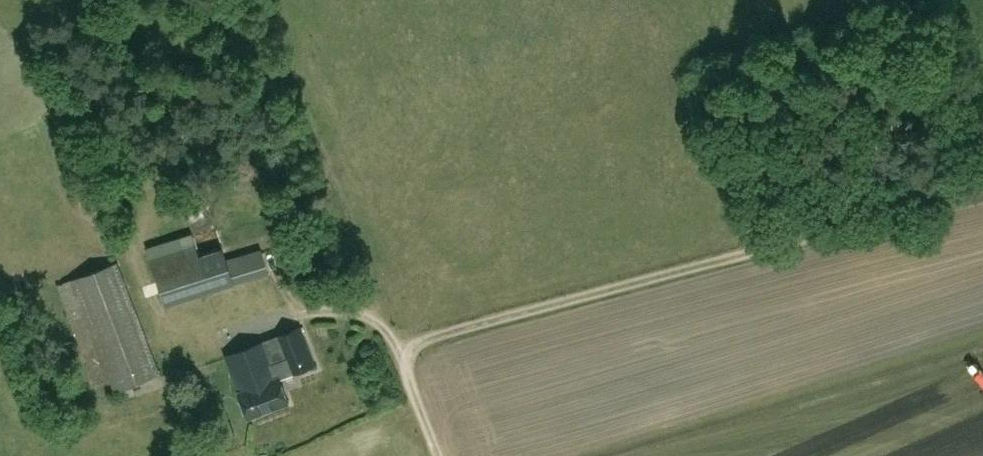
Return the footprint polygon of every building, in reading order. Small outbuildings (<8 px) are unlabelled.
[(231,278),(232,280),(283,270),(277,241),(203,255),(201,242),(156,251),(164,291),(231,278)] [(117,261),(58,284),(98,388),(112,383),(115,390),(161,372),(117,261)] [(265,339),(225,354),(249,416),(288,402),(279,378),(315,364),(301,325),(276,335),(265,339)]
